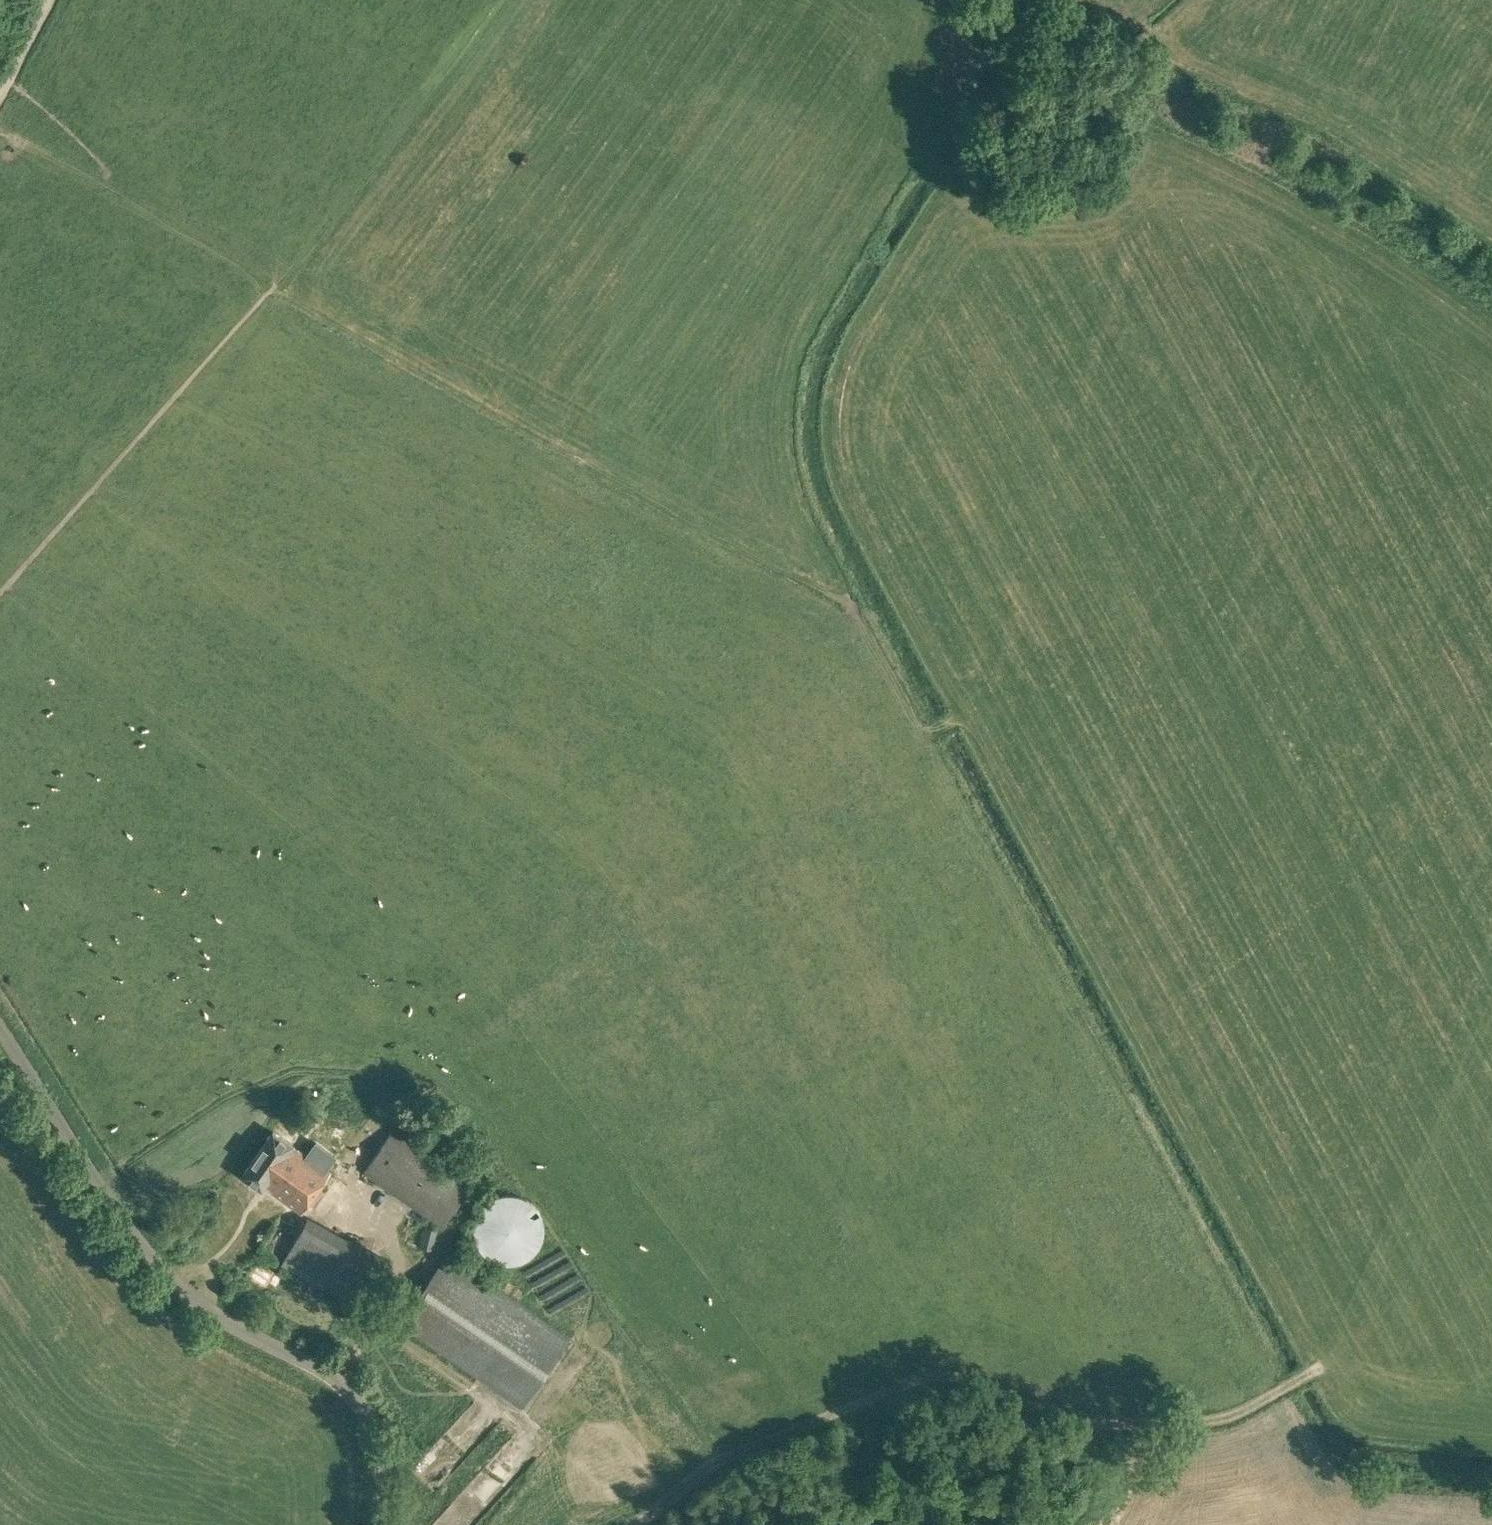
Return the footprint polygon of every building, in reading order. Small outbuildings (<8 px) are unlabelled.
[(273,1131),(235,1184),(266,1205),(275,1192),(302,1210),(342,1154),(302,1125),(286,1139),(273,1131)] [(364,1171),(442,1225),(470,1185),(392,1131),(364,1171)] [(474,1222),(474,1225),(474,1228),(474,1231),(474,1234),(475,1237),(476,1240),(477,1243),(478,1246),(480,1248),(481,1251),(483,1253),(486,1255),(488,1257),(490,1259),(493,1260),(496,1261),(499,1262),(502,1263),(505,1263),(508,1264),(511,1264),(514,1263),(517,1263),(520,1262),(523,1261),(525,1260),(528,1258),(530,1256),(533,1254),(535,1252),(537,1250),(539,1247),(540,1245),(541,1242),(542,1239),(543,1236),(544,1233),(544,1230),(544,1227),(544,1224),(543,1221),(542,1218),(541,1215),(540,1212),(538,1210),(537,1207),(535,1205),(532,1203),(530,1201),(527,1199),(525,1197),(522,1196),(519,1195),(516,1194),(513,1194),(510,1193),(507,1194),(504,1194),(501,1194),(498,1195),(495,1196),(492,1198),(489,1199),(487,1201),(485,1203),(482,1205),(480,1208),(479,1210),(477,1213),(476,1216),(475,1219),(474,1222)] [(354,1301),(359,1304),(384,1259),(308,1217),(283,1264),(328,1289),(353,1302),(354,1301)] [(419,1246),(434,1249),(437,1229),(422,1226),(419,1246)] [(400,1322),(522,1406),(569,1337),(447,1254),(400,1322)] [(511,1491),(519,1480),(503,1469),(496,1480),(511,1491)]
